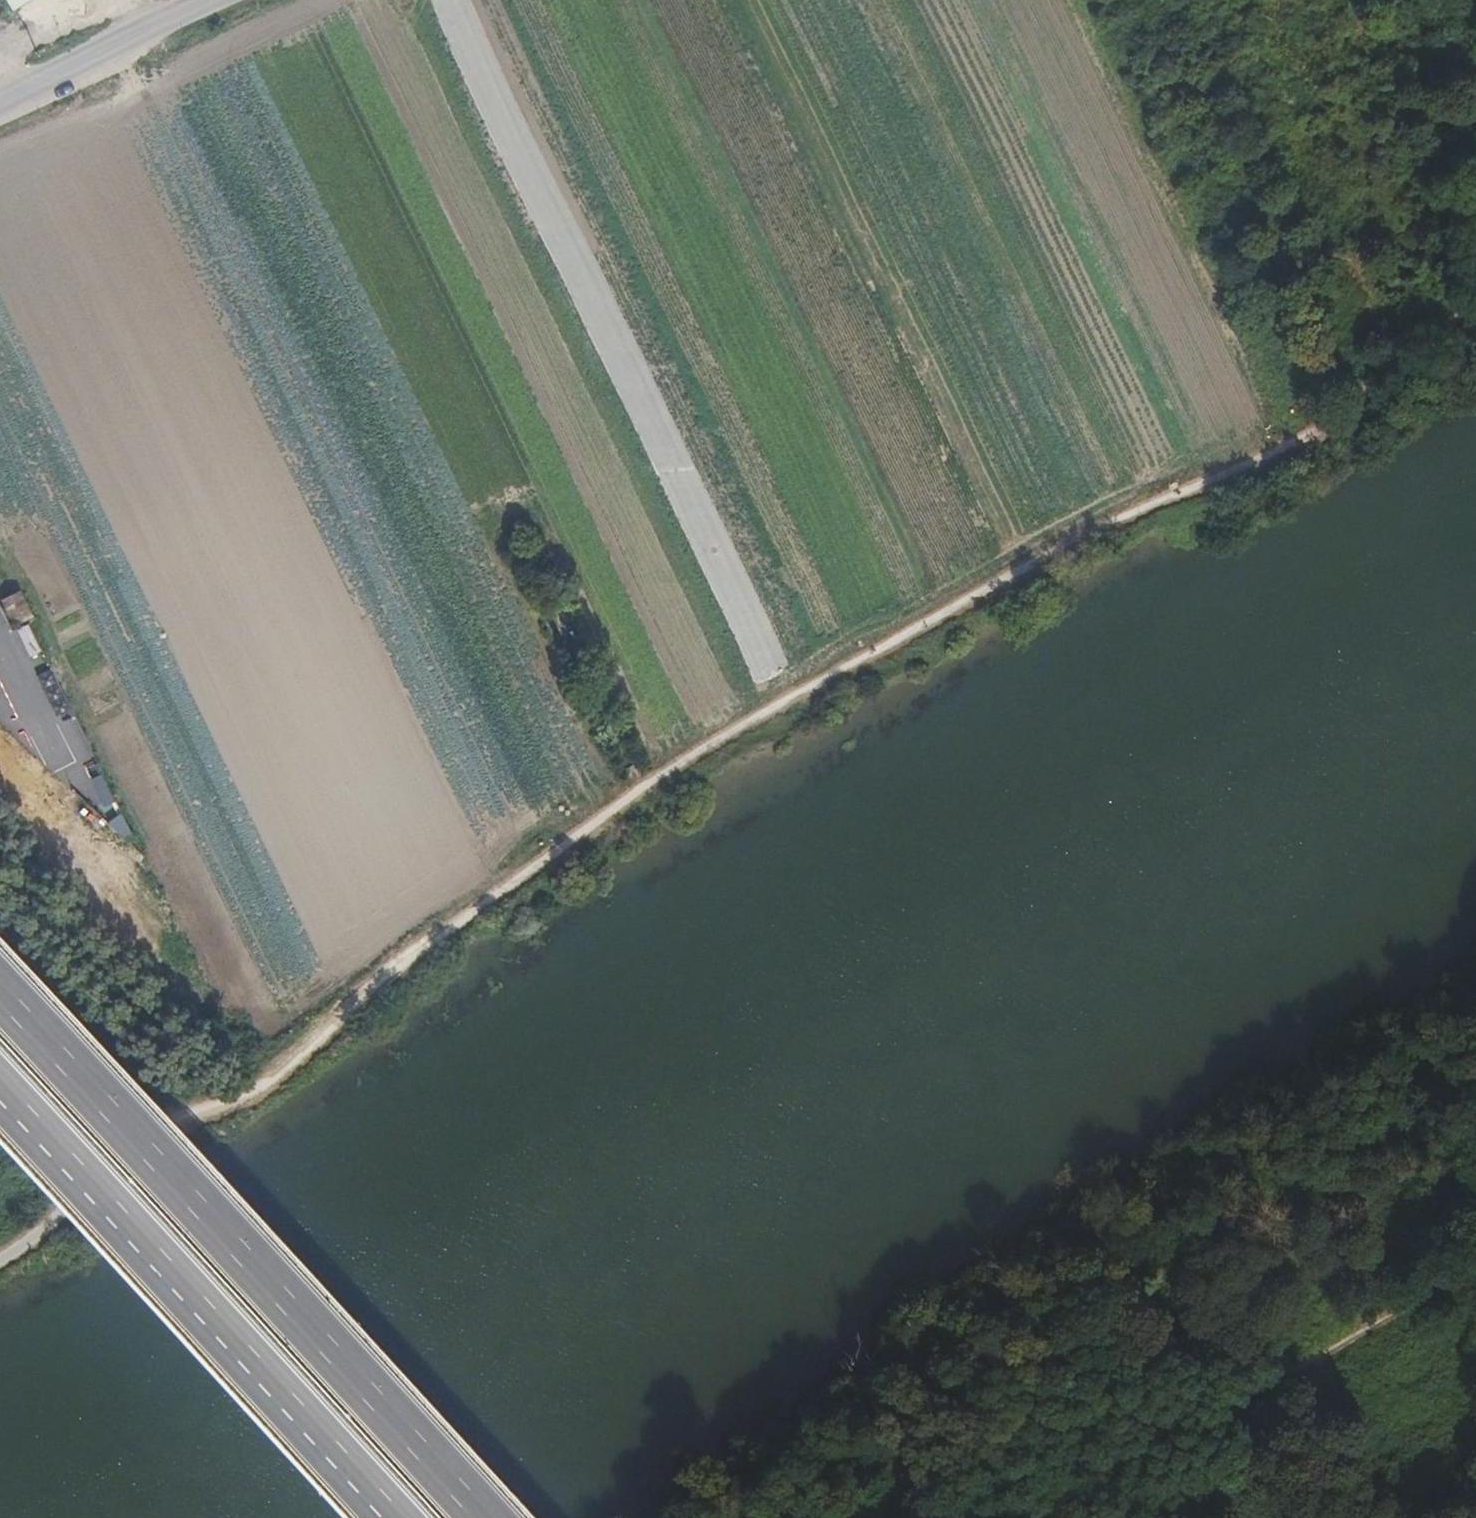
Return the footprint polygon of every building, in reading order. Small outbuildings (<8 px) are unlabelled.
[(13,10),(30,0),(7,0),(13,10)] [(22,591),(1,601),(14,627),(35,616),(22,591)] [(90,768),(70,790),(97,815),(117,793),(90,768)]
